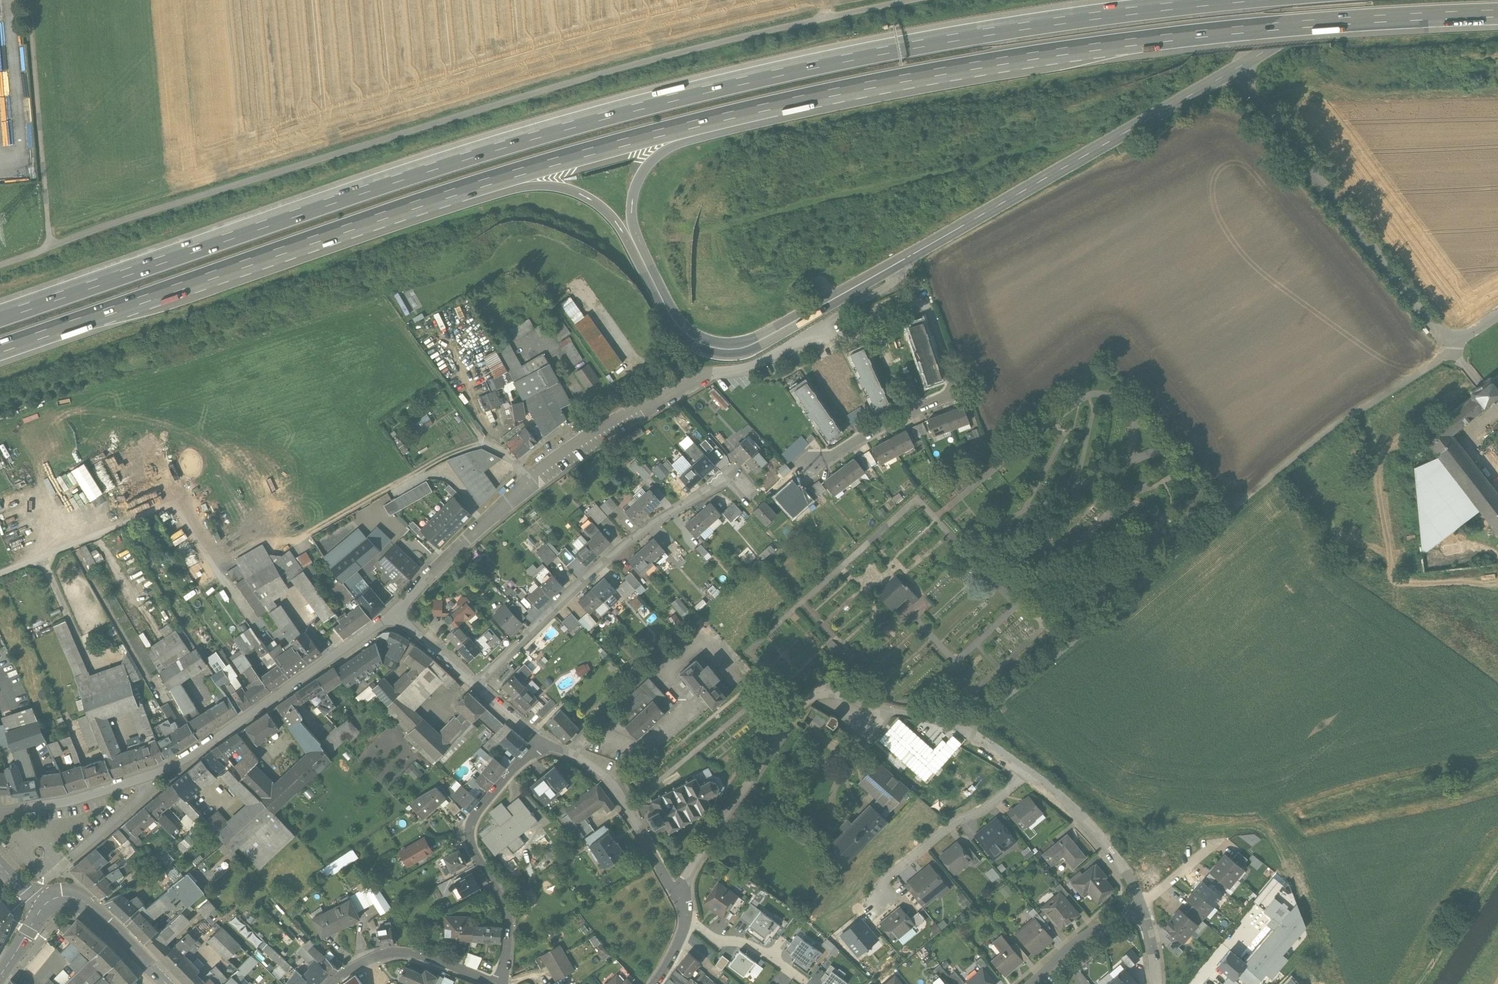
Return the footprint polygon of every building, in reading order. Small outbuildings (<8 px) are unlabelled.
[(943,381),(922,320),(905,325),(925,387),(943,381)] [(529,321),(510,332),(516,341),(534,330),(529,321)] [(544,325),(535,330),(540,339),(549,334),(544,325)] [(570,335),(563,325),(552,332),(559,342),(570,335)] [(581,359),(571,344),(563,349),(574,367),(582,362),(581,359)] [(522,369),(509,345),(497,352),(515,384),(549,366),(544,357),(522,369)] [(890,404),(863,346),(846,353),(873,412),(890,404)] [(574,370),(583,388),(598,381),(589,362),(574,370)] [(549,366),(515,384),(532,415),(545,437),(566,420),(560,410),(570,405),(549,366)] [(1484,390),(1423,440),(1438,458),(1448,470),(1497,532),(1497,492),(1453,436),(1495,402),(1497,399),(1497,379),(1484,390)] [(842,433),(805,380),(790,390),(827,443),(842,433)] [(912,382),(896,389),(901,399),(916,391),(912,382)] [(494,391),(479,398),(485,412),(501,405),(494,391)] [(522,403),(511,405),(514,420),(525,418),(522,403)] [(969,422),(963,407),(944,414),(951,430),(969,422)] [(860,408),(846,417),(852,426),(866,417),(860,408)] [(944,414),(927,421),(933,436),(951,430),(944,414)] [(926,433),(922,423),(916,426),(921,436),(926,433)] [(748,425),(740,431),(744,436),(751,429),(748,425)] [(916,426),(911,429),(915,439),(921,436),(916,426)] [(529,432),(526,428),(518,434),(531,449),(538,443),(529,432)] [(543,439),(537,428),(533,430),(532,430),(529,432),(538,443),(543,439)] [(906,431),(889,440),(897,454),(913,446),(906,431)] [(518,434),(505,444),(518,460),(531,449),(518,434)] [(815,439),(811,435),(806,440),(810,444),(815,439)] [(808,445),(801,437),(796,441),(804,449),(808,445)] [(757,451),(746,438),(734,449),(745,461),(757,451)] [(889,440),(872,449),(880,464),(897,454),(889,440)] [(804,449),(796,441),(784,453),(791,461),(804,449)] [(714,466),(693,443),(683,452),(694,464),(692,466),(702,477),(714,466)] [(501,460),(482,450),(469,453),(483,473),(501,460)] [(757,451),(745,461),(756,474),(768,463),(757,451)] [(875,462),(868,452),(863,455),(870,465),(875,462)] [(483,473),(469,453),(447,461),(479,506),(496,490),(483,473)] [(791,461),(784,453),(779,458),(784,463),(786,466),(791,461)] [(870,465),(863,455),(858,458),(865,468),(870,465)] [(1448,470),(1438,458),(1410,469),(1411,483),(1435,474),(1448,470)] [(854,460),(839,471),(849,484),(864,473),(854,460)] [(668,461),(661,467),(668,474),(674,468),(668,461)] [(784,463),(777,470),(783,477),(790,471),(786,466),(784,463)] [(702,477),(692,466),(679,478),(689,488),(702,477)] [(649,476),(641,467),(637,472),(644,480),(649,476)] [(839,471),(824,482),(834,496),(849,484),(839,471)] [(1442,525),(1435,474),(1411,483),(1415,528),(1442,525)] [(426,481),(383,506),(389,517),(432,492),(426,481)] [(825,491),(818,481),(808,490),(816,498),(825,491)] [(810,501),(793,482),(784,490),(801,509),(810,501)] [(462,498),(449,485),(444,489),(453,499),(457,503),(462,498)] [(38,489),(23,496),(26,504),(41,497),(38,489)] [(801,509),(784,490),(776,497),(793,516),(801,509)] [(648,491),(637,502),(647,513),(659,503),(648,491)] [(453,499),(421,531),(426,535),(439,548),(471,516),(457,503),(453,499)] [(616,506),(610,499),(599,508),(606,515),(616,506)] [(732,501),(720,511),(728,522),(740,512),(732,501)] [(762,501),(751,511),(763,526),(774,516),(762,501)] [(637,502),(624,513),(634,525),(647,513),(637,502)] [(719,514),(708,502),(697,513),(707,525),(719,514)] [(599,508),(595,504),(586,512),(596,524),(606,515),(599,508)] [(707,525),(697,513),(684,525),(695,537),(707,525)] [(421,531),(412,522),(408,526),(421,539),(426,535),(421,531)] [(609,543),(591,522),(582,529),(591,539),(587,542),(597,554),(609,543)] [(378,530),(367,539),(380,551),(390,541),(378,530)] [(324,559),(331,569),(367,539),(358,531),(324,559)] [(172,540),(177,550),(188,545),(183,535),(172,540)] [(367,539),(331,569),(342,581),(343,582),(352,574),(380,551),(367,539)] [(652,539),(640,550),(650,562),(663,551),(652,539)] [(587,542),(574,553),(585,565),(597,554),(587,542)] [(557,554),(546,543),(537,552),(548,565),(558,556),(557,554)] [(263,545),(235,561),(245,579),(274,563),(263,545)] [(419,568),(395,547),(377,567),(401,588),(419,568)] [(575,557),(565,547),(557,554),(558,556),(567,565),(575,557)] [(650,562),(640,550),(628,561),(638,573),(650,562)] [(305,551),(294,559),(302,569),(312,562),(305,551)] [(546,567),(534,578),(541,586),(551,596),(563,585),(546,567)] [(335,614),(321,596),(303,571),(291,580),(325,621),(326,620),(326,621),(335,614)] [(638,583),(628,572),(622,578),(624,581),(631,589),(638,583)] [(362,587),(352,574),(343,582),(344,583),(356,599),(368,589),(366,586),(365,587),(363,586),(362,587)] [(615,589),(606,578),(594,589),(603,600),(616,589),(615,589)] [(268,612),(263,604),(245,579),(236,585),(259,618),(268,612)] [(900,579),(880,598),(892,612),(907,599),(913,605),(919,600),(900,579)] [(356,599),(344,583),(343,582),(342,581),(334,587),(352,611),(361,605),(356,599)] [(631,589),(624,581),(615,589),(616,589),(622,597),(631,589)] [(541,586),(529,597),(539,608),(551,596),(541,586)] [(384,605),(369,588),(368,589),(356,599),(361,605),(371,618),(384,607),(384,606),(384,605)] [(511,588),(505,593),(508,596),(514,591),(511,588)] [(603,600),(594,589),(581,601),(591,612),(603,600)] [(675,596),(668,603),(682,617),(689,610),(675,596)] [(444,600),(431,599),(429,612),(443,614),(444,600)] [(461,599),(459,602),(458,606),(455,610),(456,614),(452,617),(448,617),(445,619),(445,621),(447,624),(449,625),(452,628),(452,634),(458,628),(467,638),(473,630),(467,622),(475,613),(467,603),(469,601),(468,599),(461,599)] [(527,612),(519,604),(516,607),(523,615),(527,612)] [(352,611),(347,615),(346,613),(339,619),(340,620),(339,620),(342,623),(336,628),(344,638),(371,618),(361,605),(352,611)] [(516,607),(513,605),(508,609),(521,622),(525,618),(523,615),(516,607)] [(505,606),(495,616),(511,634),(516,629),(515,629),(521,623),(521,622),(508,609),(505,606)] [(645,606),(641,609),(643,611),(641,613),(644,617),(650,612),(645,606)] [(296,633),(278,607),(269,613),(287,639),(296,633)] [(599,624),(587,613),(579,621),(590,632),(599,624)] [(579,621),(573,614),(563,622),(572,632),(582,624),(579,621)] [(73,667),(83,699),(131,682),(128,671),(93,682),(66,621),(54,626),(73,667)] [(184,715),(195,708),(180,681),(202,667),(211,677),(214,675),(181,627),(146,650),(184,715)] [(259,639),(251,628),(234,640),(241,651),(244,655),(255,647),(262,657),(269,653),(259,639)] [(452,634),(447,638),(457,650),(469,640),(467,638),(458,628),(452,634)] [(490,629),(473,645),(480,653),(485,658),(502,643),(490,629)] [(290,643),(293,647),(296,651),(297,650),(308,664),(322,654),(304,632),(290,643)] [(396,643),(393,648),(391,648),(383,663),(393,669),(408,642),(397,636),(391,633),(389,633),(388,639),(396,643)] [(473,645),(469,640),(457,650),(468,663),(480,653),(473,645)] [(376,644),(349,662),(360,678),(383,663),(376,644)] [(293,647),(284,653),(280,646),(269,653),(272,657),(279,666),(288,678),(308,664),(297,650),(296,651),(293,647)] [(432,660),(414,646),(406,656),(403,661),(413,668),(419,673),(432,660)] [(261,679),(252,667),(252,666),(244,655),(241,651),(232,658),(242,672),(244,670),(253,682),(248,685),(251,689),(257,700),(270,691),(261,679)] [(225,666),(216,652),(207,659),(217,673),(214,675),(211,677),(217,686),(224,681),(228,678),(222,669),(225,666)] [(732,691),(697,657),(678,675),(712,707),(732,691)] [(412,711),(441,683),(435,678),(443,670),(432,660),(419,673),(397,695),(412,711)] [(360,678),(349,662),(341,667),(352,684),(360,678)] [(576,675),(589,670),(587,662),(573,667),(576,675)] [(279,666),(261,679),(270,691),(288,678),(279,666)] [(524,666),(503,688),(514,699),(524,689),(521,685),(532,674),(524,666)] [(347,688),(352,684),(341,667),(335,671),(342,681),(347,688)] [(333,668),(317,679),(326,692),(342,681),(335,671),(333,668)] [(393,688),(387,682),(391,679),(388,676),(389,675),(388,673),(372,689),(376,693),(387,705),(397,695),(419,673),(413,668),(409,674),(407,673),(393,688)] [(453,679),(443,670),(435,678),(441,683),(445,687),(453,679)] [(159,705),(143,677),(134,681),(146,712),(159,705)] [(245,693),(241,687),(236,691),(228,678),(224,681),(243,710),(252,704),(245,693)] [(648,678),(615,708),(628,722),(624,726),(636,739),(673,705),(648,678)] [(336,706),(317,679),(295,694),(302,703),(317,692),(324,702),(318,707),(325,714),(336,706)] [(131,682),(83,699),(88,715),(89,718),(99,743),(105,759),(119,754),(103,715),(132,705),(134,709),(139,708),(131,682)] [(372,689),(369,686),(357,698),(363,706),(369,700),(376,693),(372,689)] [(252,704),(257,700),(251,689),(245,693),(252,704)] [(537,701),(524,689),(514,699),(526,712),(537,701)] [(221,702),(207,711),(208,714),(217,727),(238,714),(227,698),(223,692),(217,696),(219,700),(220,699),(221,702)] [(485,708),(468,692),(454,706),(458,710),(453,716),(455,717),(461,723),(466,718),(471,723),(476,717),(485,708)] [(296,707),(302,703),(295,694),(289,699),(296,707)] [(455,717),(438,735),(421,720),(412,711),(397,695),(387,705),(412,729),(408,733),(436,760),(471,723),(466,718),(461,723),(455,717)] [(296,707),(289,699),(276,707),(281,713),(280,713),(282,716),(283,716),(288,723),(300,715),(296,707)] [(174,731),(164,712),(160,705),(159,705),(146,712),(156,739),(157,741),(173,732),(174,731)] [(201,718),(195,708),(184,715),(189,724),(199,739),(217,727),(208,714),(201,718)] [(504,725),(485,708),(476,717),(494,734),(504,725)] [(608,709),(599,717),(607,725),(615,717),(608,709)] [(578,731),(559,712),(546,724),(565,744),(578,731)] [(268,713),(246,728),(256,744),(279,728),(268,713)] [(88,715),(78,719),(89,748),(99,743),(89,718),(88,715)] [(312,733),(300,721),(303,719),(300,715),(288,723),(307,750),(305,753),(306,754),(284,776),(282,774),(279,776),(281,778),(272,787),(254,765),(253,766),(243,774),(240,777),(258,798),(273,813),(331,760),(329,757),(320,744),(322,744),(321,742),(312,733)] [(33,769),(26,746),(33,744),(35,747),(39,746),(46,762),(54,758),(39,722),(11,731),(19,757),(16,758),(20,772),(33,769)] [(189,724),(174,733),(183,748),(199,739),(189,724)] [(0,726),(0,752),(4,763),(11,760),(6,746),(11,744),(4,725),(1,726),(0,726)] [(326,737),(318,728),(312,733),(321,742),(326,737)] [(516,756),(528,744),(512,729),(499,742),(516,756)] [(173,732),(157,741),(166,758),(183,748),(174,733),(173,732)] [(238,734),(218,747),(227,756),(237,749),(245,743),(238,734)] [(70,736),(57,740),(62,752),(71,749),(72,750),(73,749),(74,751),(76,750),(76,748),(75,748),(70,736)] [(166,758),(157,741),(156,739),(149,741),(150,744),(156,763),(166,758)] [(494,749),(486,742),(481,747),(489,755),(494,749)] [(245,743),(237,749),(241,755),(249,748),(245,743)] [(119,754),(105,759),(106,760),(112,777),(156,763),(150,744),(119,754)] [(227,756),(218,747),(212,751),(223,763),(229,758),(227,756)] [(483,762),(488,754),(477,747),(472,755),(483,762)] [(223,763),(212,751),(201,760),(212,772),(223,763)] [(245,757),(236,766),(243,774),(253,766),(245,757)] [(498,777),(506,768),(499,762),(494,757),(482,772),(494,783),(498,777)] [(510,763),(503,757),(499,762),(506,768),(510,763)] [(106,760),(88,765),(94,783),(112,777),(106,760)] [(212,772),(201,760),(173,784),(182,794),(186,799),(214,775),(214,774),(212,772)] [(910,789),(880,762),(861,783),(878,799),(875,802),(871,806),(880,815),(888,807),(890,810),(910,789)] [(414,779),(421,772),(411,763),(404,770),(414,779)] [(82,766),(61,773),(68,791),(88,785),(82,766)] [(239,777),(229,767),(222,774),(250,805),(258,798),(240,777),(239,777)] [(554,767),(545,776),(559,792),(561,795),(568,789),(564,785),(567,782),(554,767)] [(711,774),(708,767),(692,776),(691,778),(688,780),(687,778),(686,779),(687,781),(683,784),(682,781),(680,782),(681,785),(676,787),(675,785),(673,786),(675,788),(668,791),(667,789),(665,790),(666,792),(661,795),(660,793),(659,793),(660,796),(654,799),(652,798),(651,800),(654,801),(656,804),(649,806),(653,814),(649,816),(654,827),(659,825),(663,832),(668,829),(669,832),(669,834),(670,834),(671,832),(677,829),(677,831),(679,830),(678,828),(683,825),(684,827),(686,826),(685,824),(690,822),(691,823),(693,822),(692,821),(697,817),(699,819),(700,818),(699,816),(704,814),(705,816),(706,815),(705,813),(709,811),(710,812),(711,811),(710,810),(710,806),(717,806),(723,802),(720,798),(723,786),(718,777),(711,774)] [(33,769),(20,772),(23,782),(36,779),(33,769)] [(494,783),(482,772),(476,779),(478,782),(487,791),(494,783)] [(1,775),(0,775),(1,779),(0,779),(0,793),(13,793),(7,773),(1,775)] [(61,773),(43,775),(43,777),(36,779),(41,796),(68,791),(61,773)] [(530,787),(545,804),(559,792),(545,776),(544,775),(530,787)] [(473,777),(463,786),(469,791),(478,782),(476,779),(473,777)] [(23,782),(19,783),(21,799),(41,796),(36,779),(23,782)] [(182,794),(173,784),(153,800),(158,806),(164,800),(168,806),(177,799),(182,794)] [(455,792),(450,786),(445,791),(449,796),(450,797),(452,800),(454,802),(458,799),(453,794),(455,792)] [(469,791),(463,786),(455,792),(453,794),(458,799),(463,803),(462,804),(469,812),(479,800),(469,791)] [(436,788),(420,797),(411,804),(423,817),(445,798),(436,788)] [(600,789),(567,813),(571,820),(575,825),(585,817),(602,805),(608,813),(615,808),(600,789)] [(186,799),(182,794),(177,799),(189,812),(181,819),(189,827),(201,815),(186,799)] [(230,824),(219,834),(233,850),(238,845),(273,813),(258,798),(250,805),(230,824)] [(531,814),(519,798),(506,808),(502,804),(490,814),(492,817),(487,822),(489,825),(477,834),(495,856),(496,855),(495,854),(506,845),(513,854),(525,844),(518,835),(529,826),(531,828),(538,822),(533,816),(534,815),(532,813),(531,814)] [(1043,814),(1029,798),(1014,810),(1022,820),(1028,826),(1043,814)] [(158,806),(153,800),(145,807),(157,820),(159,819),(164,825),(174,835),(179,830),(162,811),(158,806)] [(454,802),(452,800),(446,805),(454,815),(460,810),(454,802)] [(887,822),(880,815),(871,806),(870,805),(863,812),(852,823),(870,841),(886,823),(887,822)] [(145,807),(126,823),(136,834),(151,822),(158,830),(164,825),(159,819),(157,820),(145,807)] [(1014,810),(1014,809),(1008,813),(1017,824),(1022,820),(1014,810)] [(230,824),(217,810),(206,821),(219,834),(230,824)] [(273,813),(238,845),(259,867),(294,835),(273,813)] [(594,829),(585,817),(575,825),(583,837),(594,829)] [(870,841),(852,823),(848,819),(840,827),(844,831),(825,850),(843,867),(844,867),(870,841)] [(1015,842),(996,819),(975,836),(994,860),(1015,842)] [(575,825),(571,820),(565,824),(568,827),(564,830),(574,844),(583,837),(575,825)] [(139,850),(120,828),(97,848),(106,857),(111,853),(112,854),(115,852),(114,850),(117,848),(126,858),(122,861),(119,864),(121,866),(124,865),(139,850)] [(616,844),(608,832),(596,840),(589,845),(593,852),(591,853),(595,858),(596,860),(598,858),(604,867),(623,854),(622,853),(624,852),(618,843),(616,844)] [(592,834),(585,839),(589,845),(596,840),(592,834)] [(183,849),(191,842),(185,835),(177,843),(183,849)] [(1056,846),(1044,856),(1051,864),(1062,854),(1074,868),(1086,858),(1068,837),(1056,846)] [(401,852),(409,866),(432,852),(424,839),(401,852)] [(1052,841),(1040,851),(1044,856),(1056,846),(1052,841)] [(962,849),(958,843),(951,849),(952,850),(942,859),(951,871),(954,871),(962,865),(967,865),(972,861),(965,852),(963,854),(961,851),(962,851),(962,849)] [(97,848),(71,869),(88,884),(91,882),(105,875),(99,867),(108,859),(106,857),(97,848)] [(453,848),(443,853),(445,857),(455,852),(453,848)] [(981,862),(970,848),(966,852),(977,865),(981,862)] [(448,864),(452,872),(467,865),(459,851),(445,858),(448,864)] [(1247,860),(1238,852),(1232,860),(1241,868),(1247,860)] [(1236,879),(1243,870),(1241,868),(1232,860),(1225,854),(1217,863),(1236,879)] [(1228,888),(1236,879),(1217,863),(1210,873),(1215,878),(1228,888)] [(105,875),(91,882),(88,884),(101,898),(113,891),(113,890),(107,883),(124,874),(119,867),(105,875)] [(947,888),(930,867),(910,883),(927,905),(947,888)] [(991,867),(984,873),(990,882),(998,876),(991,867)] [(517,868),(509,873),(516,885),(525,880),(517,868)] [(1091,870),(1074,885),(1080,892),(1086,888),(1098,902),(1112,890),(1103,880),(1105,878),(1101,873),(1099,875),(1094,869),(1092,871),(1091,870)] [(203,892),(188,874),(184,877),(171,886),(178,894),(181,897),(185,899),(190,904),(203,892)] [(463,897),(480,888),(473,875),(457,883),(463,897)] [(1228,888),(1215,878),(1211,882),(1224,892),(1228,888)] [(1285,887),(1273,878),(1253,902),(1273,918),(1279,924),(1296,904),(1288,883),(1285,887)] [(1208,887),(1202,882),(1194,891),(1213,906),(1220,897),(1208,887)] [(1224,892),(1211,882),(1208,887),(1220,897),(1224,892)] [(718,883),(703,904),(721,916),(725,910),(727,911),(737,897),(718,883)] [(1069,895),(1060,884),(1055,889),(1059,894),(1060,894),(1065,899),(1069,895)] [(162,895),(146,909),(142,903),(137,908),(125,921),(147,943),(160,932),(155,925),(158,922),(153,917),(166,905),(170,908),(174,904),(171,901),(178,894),(171,886),(168,888),(170,891),(162,895)] [(390,907),(379,891),(375,886),(368,889),(375,902),(380,912),(390,907)] [(365,889),(348,898),(350,900),(356,912),(375,902),(368,889),(366,890),(365,889)] [(154,894),(141,902),(142,903),(146,909),(162,895),(161,891),(155,894),(154,894)] [(1213,906),(1194,891),(1187,900),(1193,905),(1205,916),(1213,906)] [(439,892),(433,895),(436,901),(443,898),(439,892)] [(111,907),(125,921),(137,908),(122,893),(106,902),(111,907)] [(1042,909),(1061,932),(1079,916),(1065,899),(1060,894),(1059,894),(1042,909)] [(210,899),(199,908),(206,916),(217,908),(210,899)] [(350,900),(332,909),(341,928),(352,922),(353,923),(359,920),(358,919),(359,919),(356,912),(350,900)] [(10,912),(0,901),(0,923),(10,912)] [(747,921),(754,907),(747,903),(740,918),(747,921)] [(1279,924),(1245,964),(1261,978),(1271,967),(1284,951),(1304,927),(1296,904),(1279,924)] [(1205,916),(1193,905),(1189,910),(1202,921),(1206,916),(1205,916)] [(332,909),(312,919),(321,938),(341,928),(332,909)] [(881,925),(895,942),(913,927),(914,926),(909,920),(900,909),(881,925)] [(1047,924),(1034,909),(1029,914),(1036,922),(1037,922),(1042,928),(1047,924)] [(1185,915),(1179,910),(1171,919),(1190,934),(1197,925),(1185,915)] [(1202,921),(1189,910),(1185,915),(1197,925),(1198,926),(1202,921)] [(4,938),(14,916),(10,912),(0,923),(0,936),(4,938)] [(780,926),(760,912),(745,932),(764,945),(769,937),(771,939),(780,926)] [(925,922),(918,913),(909,920),(914,926),(913,927),(915,930),(925,922)] [(234,914),(228,920),(283,970),(288,966),(242,924),(243,923),(234,914)] [(160,932),(147,943),(161,958),(171,948),(166,942),(176,932),(172,929),(180,921),(178,919),(180,918),(178,915),(160,932)] [(467,919),(445,918),(445,919),(444,930),(451,930),(451,941),(470,942),(474,927),(466,927),(467,919)] [(72,926),(65,934),(74,942),(82,949),(81,949),(84,951),(92,959),(107,944),(78,919),(72,926)] [(1190,934),(1171,919),(1163,928),(1170,933),(1182,943),(1190,934)] [(863,927),(859,921),(846,932),(850,937),(863,927)] [(386,928),(377,930),(378,936),(380,947),(394,945),(390,922),(385,923),(386,928)] [(1042,928),(1037,922),(1036,922),(1026,931),(1024,929),(1016,935),(1035,956),(1053,941),(1042,928)] [(67,925),(63,926),(58,928),(65,934),(72,926),(67,925)] [(845,941),(858,957),(878,941),(865,925),(863,927),(850,937),(845,941)] [(229,961),(224,966),(222,964),(218,968),(220,970),(229,979),(239,969),(238,968),(252,955),(222,927),(208,940),(229,961)] [(501,929),(474,927),(470,942),(500,944),(501,929)] [(802,939),(813,947),(817,943),(801,931),(785,951),(791,955),(802,939)] [(171,948),(161,958),(170,967),(196,941),(187,932),(171,948)] [(1182,943),(1170,933),(1166,938),(1171,943),(1168,947),(1168,949),(1178,957),(1183,951),(1178,948),(1182,943)] [(378,936),(371,937),(373,949),(380,947),(378,936)] [(1012,948),(1002,937),(995,943),(1005,955),(1001,958),(998,955),(991,961),(1005,977),(1012,972),(1011,970),(1022,961),(1023,961),(1012,948)] [(324,955),(309,939),(302,946),(320,964),(325,958),(323,957),(324,955)] [(813,947),(802,939),(791,955),(795,958),(792,963),(807,975),(822,954),(813,947)] [(829,951),(834,945),(824,939),(820,946),(829,951)] [(170,967),(186,983),(197,983),(202,979),(197,973),(205,965),(198,958),(193,963),(188,958),(201,944),(197,940),(196,941),(170,967)] [(56,949),(47,942),(26,969),(35,975),(56,949)] [(74,942),(62,954),(65,957),(64,958),(65,959),(65,958),(71,964),(72,964),(80,956),(84,951),(81,949),(82,949),(74,942)] [(107,944),(92,959),(84,951),(80,956),(92,968),(92,967),(96,964),(99,968),(100,969),(100,968),(116,954),(107,944)] [(1029,958),(1017,944),(1012,948),(1023,961),(1022,961),(1023,963),(1029,958)] [(574,971),(559,945),(541,955),(547,965),(557,981),(560,979),(560,980),(564,977),(566,976),(568,975),(574,971)] [(330,950),(325,954),(329,958),(331,956),(333,957),(335,955),(330,950)] [(757,964),(739,951),(728,966),(744,977),(747,972),(749,974),(757,964)] [(1137,959),(1131,951),(1122,959),(1130,968),(1137,961),(1137,959)] [(1284,951),(1271,967),(1276,971),(1286,959),(1284,958),(1288,954),(1284,951)] [(1238,983),(1256,983),(1261,978),(1245,964),(1230,952),(1217,967),(1238,983)] [(677,967),(689,977),(700,962),(688,953),(677,967)] [(121,958),(116,954),(100,968),(105,973),(121,958)] [(480,959),(466,954),(463,965),(475,970),(480,959)] [(541,955),(535,960),(540,969),(547,965),(541,955)] [(66,983),(93,983),(101,977),(92,967),(92,968),(80,956),(72,964),(71,964),(70,965),(77,973),(66,983)] [(224,983),(233,983),(244,974),(258,961),(253,956),(239,969),(229,979),(224,983)] [(121,958),(105,973),(101,977),(93,983),(121,983),(133,973),(121,958)] [(338,970),(325,958),(320,964),(332,975),(338,970)] [(981,959),(977,962),(983,970),(988,966),(981,959)] [(311,964),(308,967),(310,969),(302,976),(305,979),(311,983),(320,983),(328,978),(311,964)] [(830,966),(820,979),(824,981),(822,983),(846,983),(847,983),(842,979),(846,974),(839,969),(838,971),(830,966)] [(677,967),(672,975),(684,983),(698,983),(692,979),(689,977),(677,967)] [(949,977),(941,967),(935,971),(940,977),(941,976),(946,983),(951,979),(949,977)] [(425,971),(422,975),(404,968),(399,979),(411,983),(432,983),(436,977),(425,971)] [(624,968),(617,975),(625,983),(629,983),(630,983),(631,983),(635,979),(624,968)] [(52,981),(55,983),(65,983),(71,978),(63,970),(52,981)] [(202,979),(197,983),(224,983),(229,979),(220,970),(206,983),(202,979)] [(365,970),(355,975),(362,983),(376,983),(365,970)] [(700,970),(692,979),(698,983),(714,983),(704,976),(705,974),(700,970)] [(983,970),(967,983),(968,983),(995,983),(983,970)] [(1125,970),(1114,980),(1118,983),(1137,983),(1125,970)] [(776,983),(785,983),(790,979),(782,972),(774,982),(776,983)] [(133,973),(121,983),(131,983),(138,978),(133,973)] [(955,973),(949,977),(951,979),(955,983),(964,983),(955,973)] [(252,983),(244,974),(233,983),(252,983)] [(305,979),(302,976),(301,975),(293,983),(311,983),(305,979)] [(355,975),(344,983),(362,983),(355,975)] [(432,983),(440,983),(443,979),(438,975),(436,977),(432,983)] [(617,975),(607,983),(625,983),(617,975)] [(672,975),(665,983),(684,983),(672,975)]
